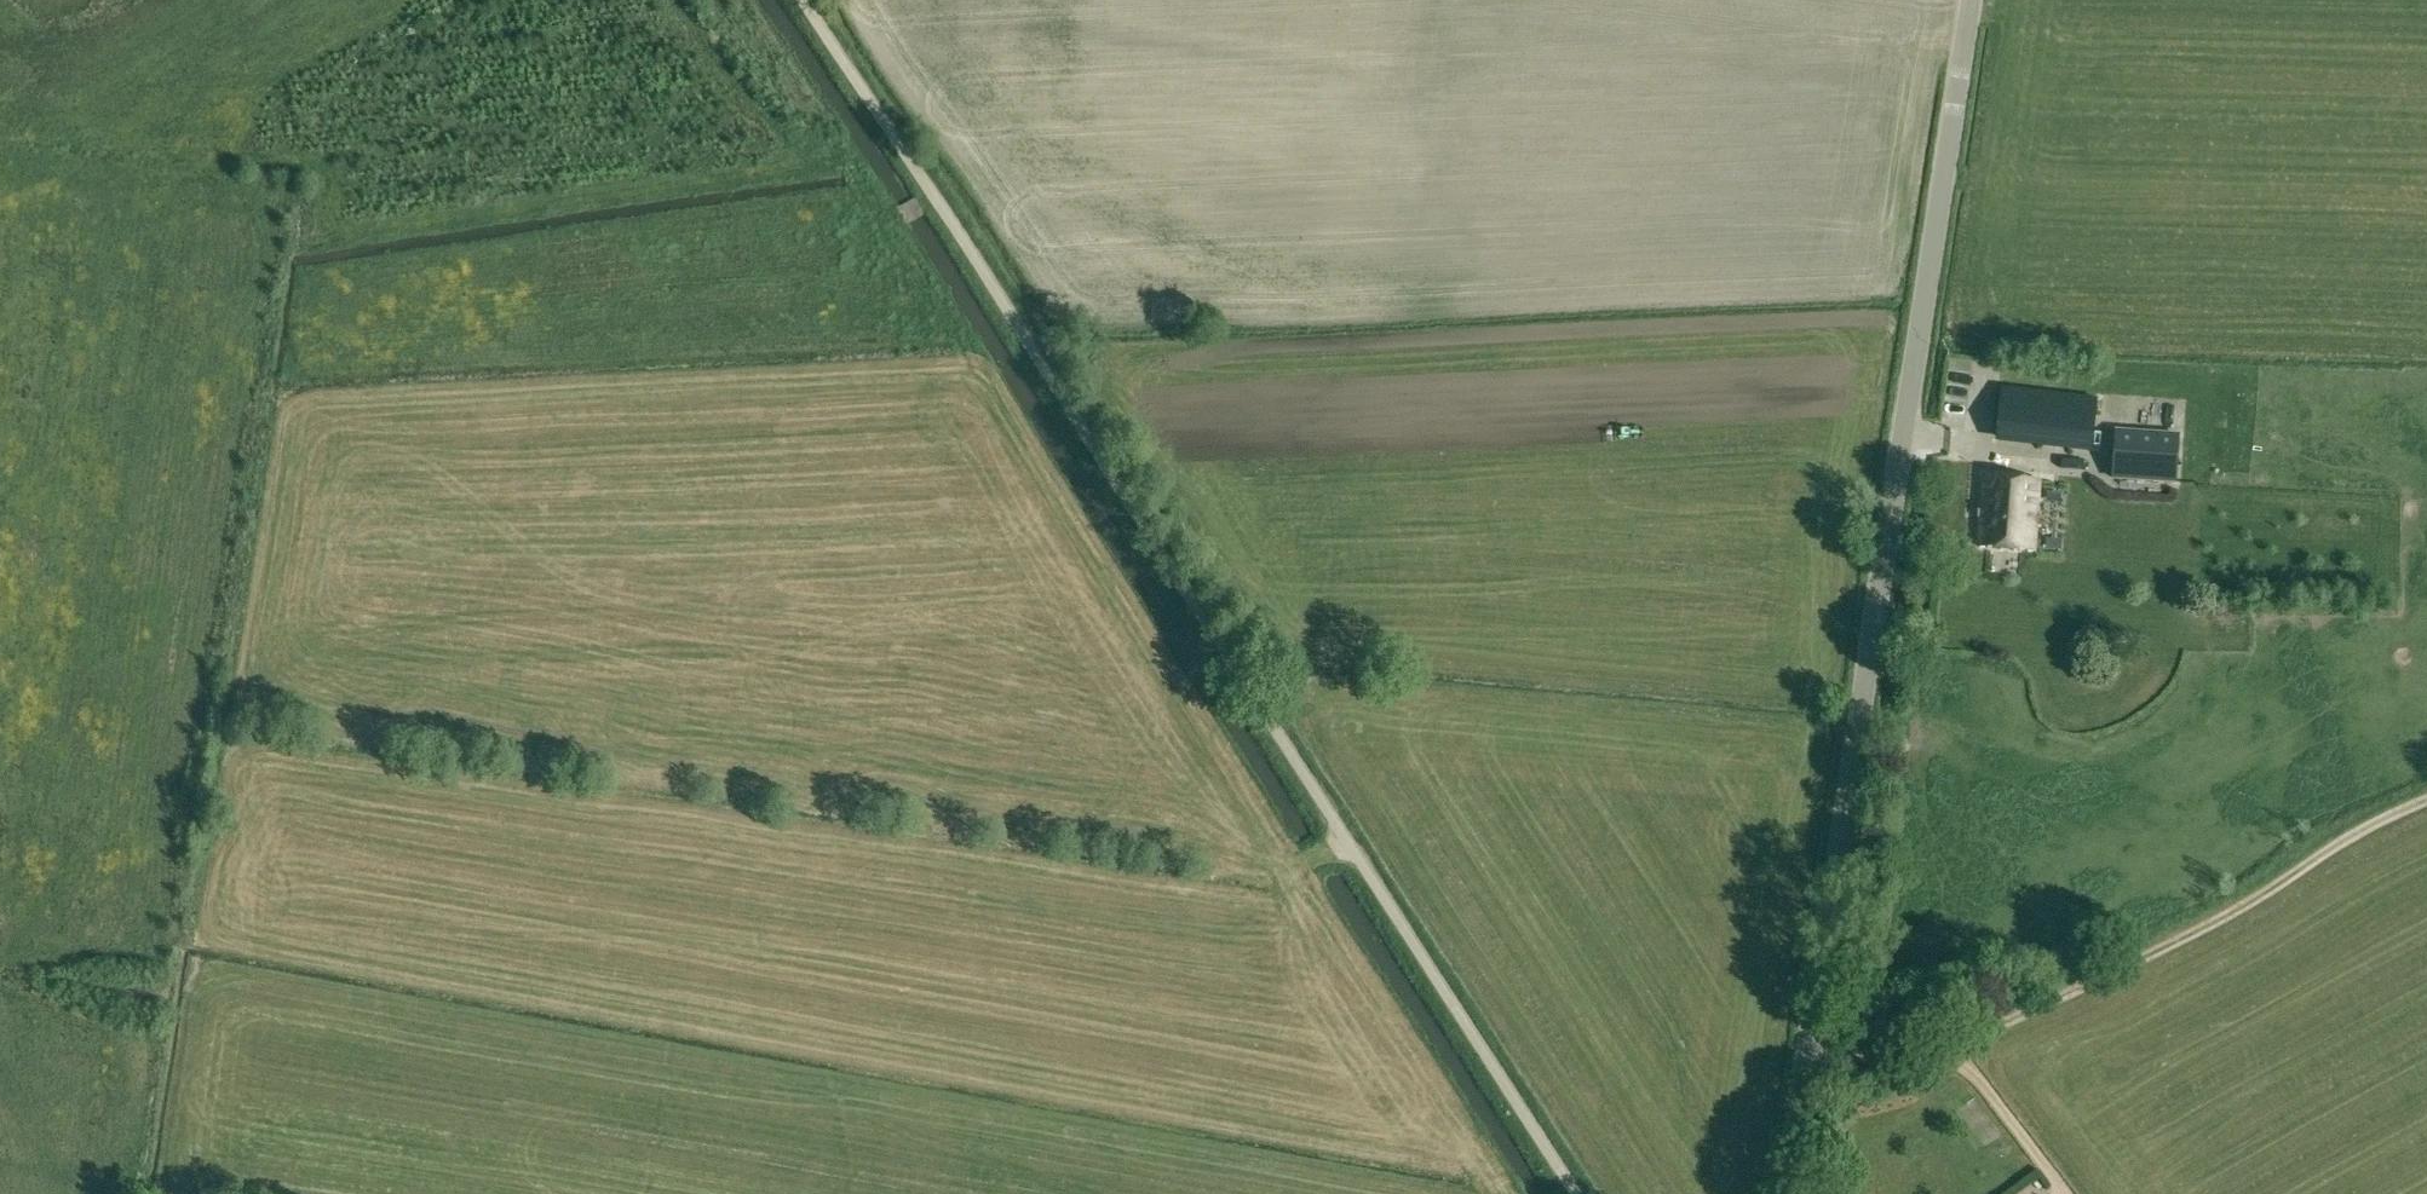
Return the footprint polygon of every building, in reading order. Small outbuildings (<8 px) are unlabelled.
[(2113,478),(2173,483),(2176,434),(2117,430),(2113,478)] [(2033,550),(2038,482),(1986,477),(1980,547),(2033,550)]
